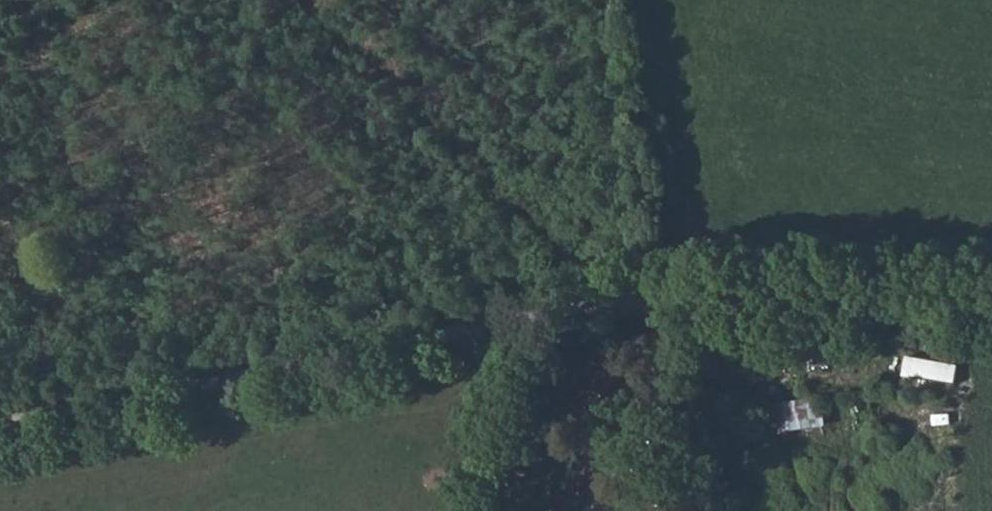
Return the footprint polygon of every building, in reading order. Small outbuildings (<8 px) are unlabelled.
[(829,423),(822,390),(776,399),(783,433),(829,423)]
